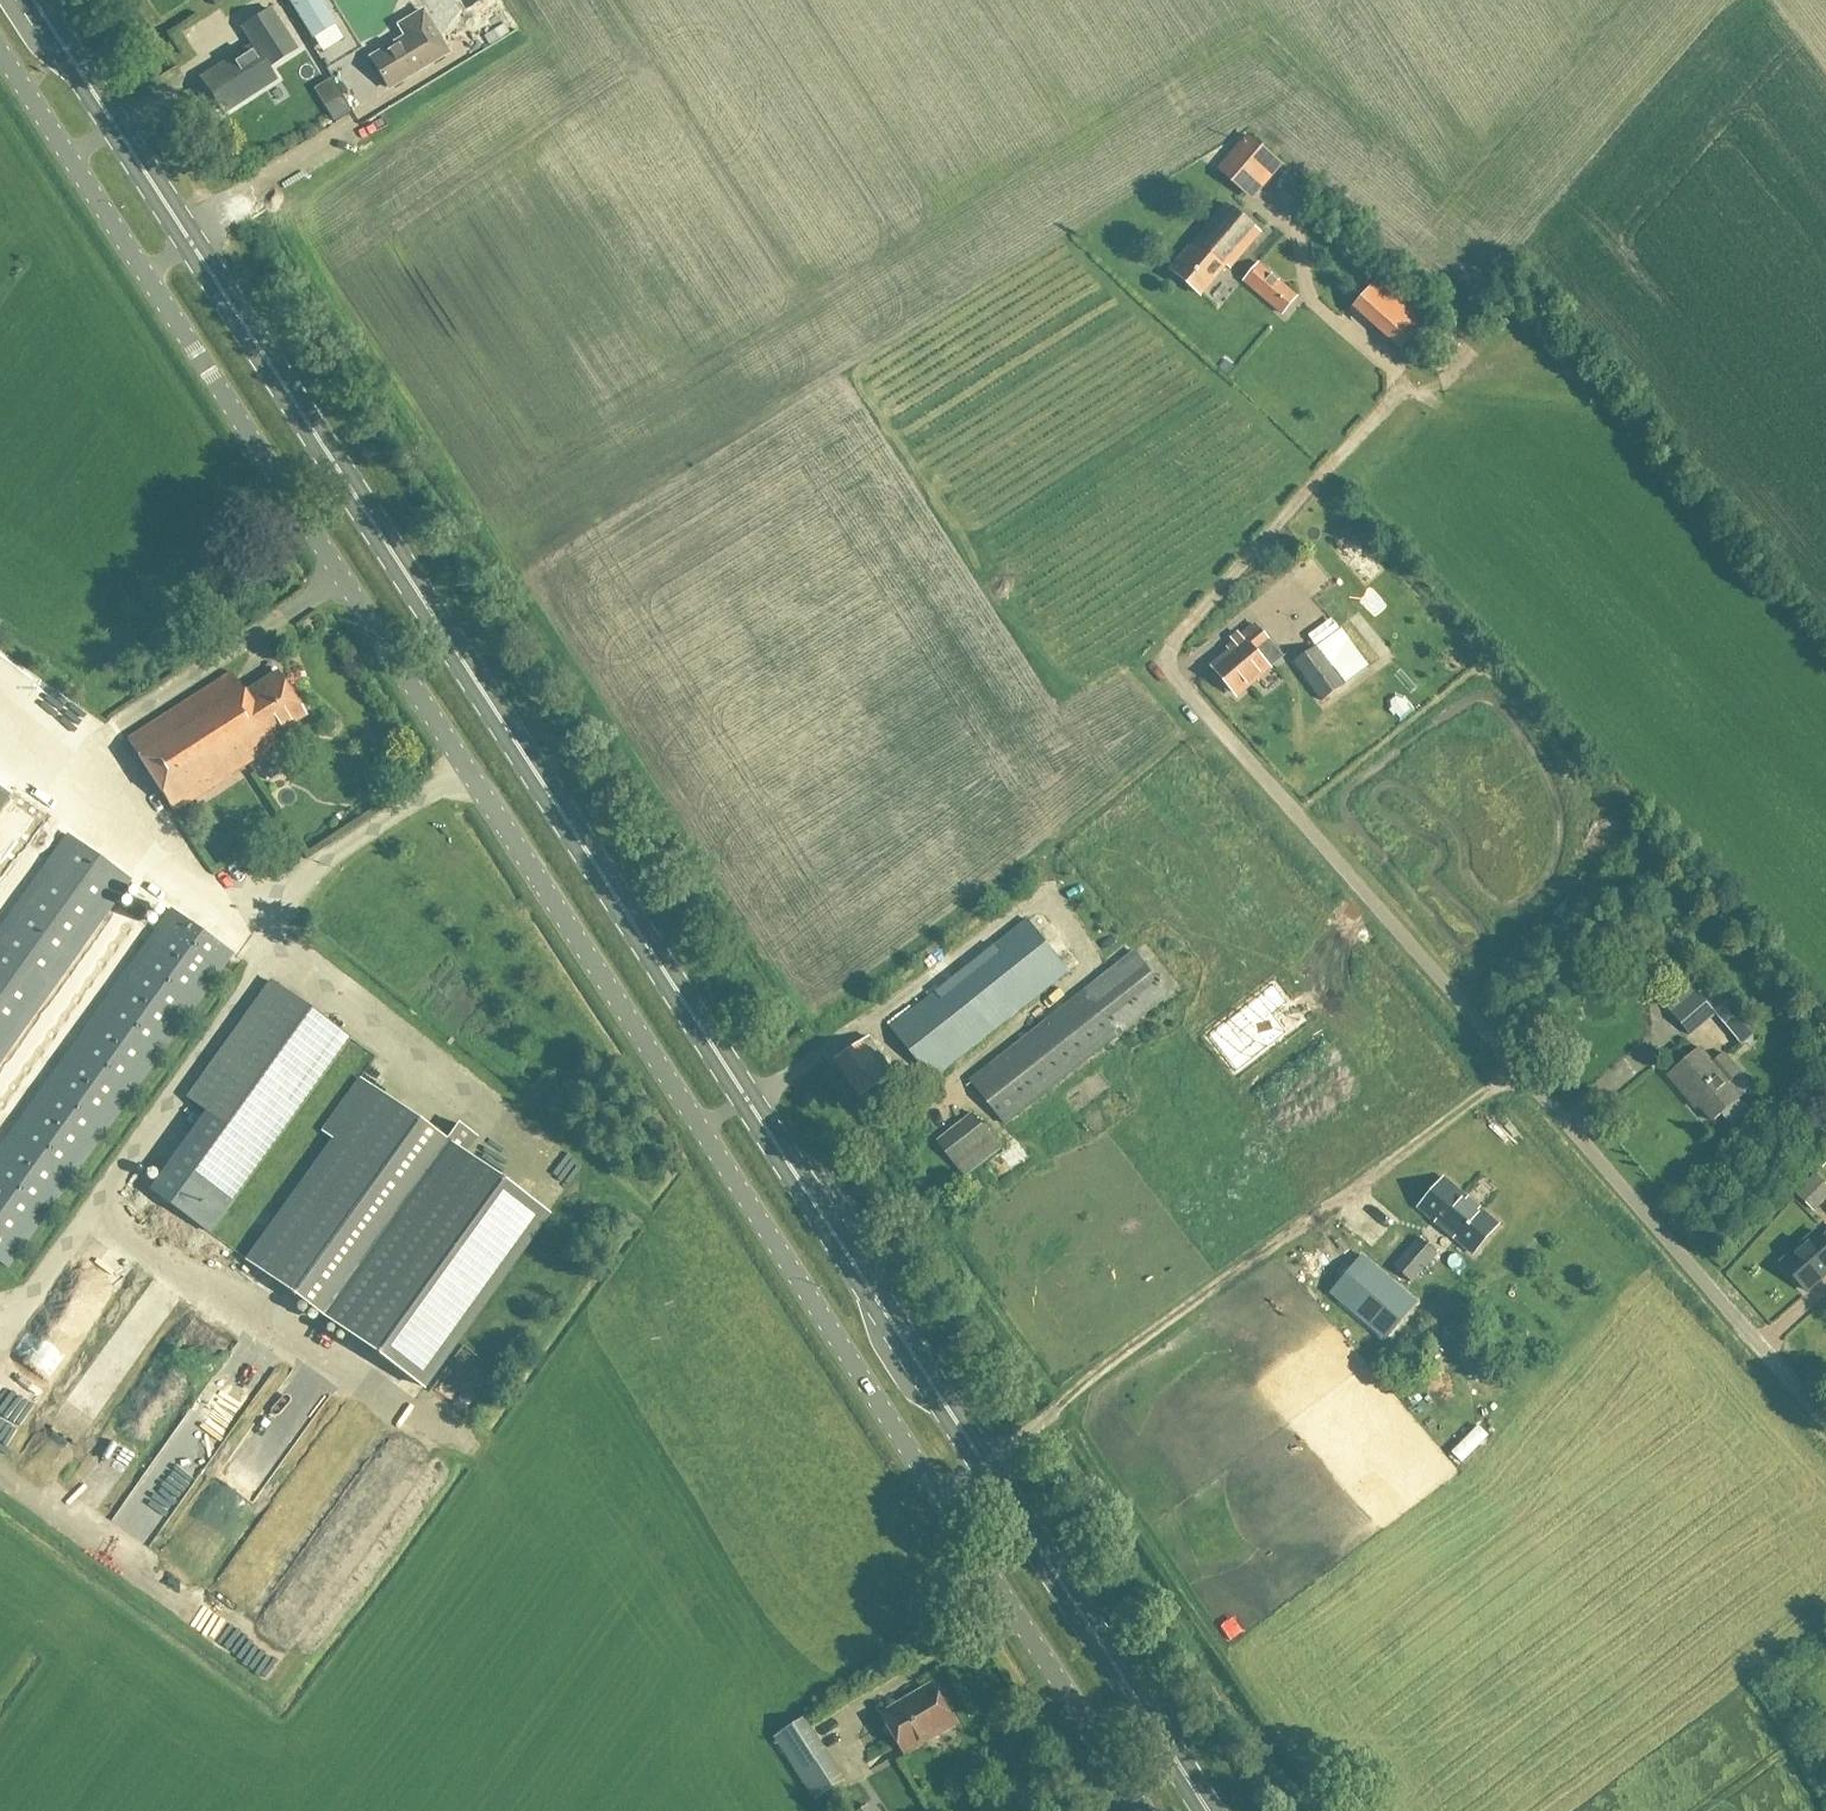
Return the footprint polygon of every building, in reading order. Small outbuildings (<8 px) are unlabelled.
[(320,0),(292,0),(314,36),(335,24),(320,0)] [(238,101),(262,86),(255,74),(295,49),(271,9),(243,26),(256,48),(244,56),(242,52),(202,77),(202,76),(201,77),(222,111),(224,110),(223,110),(226,109),(229,109),(238,104),(238,101)] [(448,51),(423,9),(399,23),(406,35),(370,57),(388,87),(448,51)] [(352,112),(343,98),(327,108),(336,122),(352,112)] [(1219,169),(1249,194),(1277,161),(1248,136),(1219,169)] [(1172,269),(1201,295),(1234,257),(1237,260),(1259,234),(1260,234),(1260,233),(1248,223),(1246,226),(1235,218),(1238,214),(1226,204),(1225,205),(1226,205),(1172,269)] [(1299,298),(1282,284),(1259,263),(1243,280),(1267,300),(1284,315),(1299,298)] [(1426,320),(1381,279),(1360,303),(1405,343),(1426,320)] [(1217,667),(1215,676),(1227,690),(1236,690),(1237,692),(1268,667),(1283,655),(1258,624),(1256,626),(1236,642),(1239,646),(1216,665),(1217,667)] [(1321,700),(1345,684),(1317,644),(1293,660),(1321,700)] [(305,713),(303,711),(304,706),(299,698),(295,697),(278,671),(245,692),(232,671),(128,738),(174,811),(279,743),(273,734),(305,713)] [(11,794),(0,786),(0,809),(11,794)] [(106,913),(130,879),(131,880),(132,879),(67,833),(67,834),(68,835),(0,930),(0,1060),(106,913)] [(234,953),(172,908),(147,943),(0,1147),(0,1260),(9,1266),(234,953)] [(147,943),(106,913),(0,1060),(0,1147),(147,943)] [(932,1078),(1069,970),(1029,920),(891,1028),(932,1078)] [(1168,994),(1135,952),(971,1080),(1005,1123),(1168,994)] [(182,1106),(201,1120),(259,1162),(350,1036),(272,980),(182,1106)] [(1303,1021),(1275,984),(1209,1035),(1237,1071),(1303,1021)] [(1698,991),(1672,1012),(1691,1034),(1716,1013),(1738,1040),(1751,1029),(1714,984),(1701,995),(1698,991)] [(895,1073),(871,1037),(836,1060),(860,1096),(895,1073)] [(1752,1108),(1741,1096),(1729,1081),(1739,1072),(1724,1053),(1713,1062),(1701,1047),(1667,1075),(1689,1101),(1692,1098),(1711,1121),(1721,1113),(1732,1125),(1752,1108)] [(458,1122),(454,1128),(441,1129),(438,1134),(372,1086),(248,1259),(424,1386),(549,1213),(464,1152),(476,1136),(458,1122)] [(999,1147),(972,1113),(937,1140),(964,1175),(999,1147)] [(1823,1200),(1825,1198),(1825,1182),(1819,1174),(1799,1191),(1814,1208),(1823,1200)] [(1498,1225),(1481,1210),(1444,1179),(1421,1207),(1457,1238),(1475,1253),(1498,1225)] [(1822,1239),(1816,1232),(1781,1263),(1805,1291),(1825,1272),(1825,1235),(1822,1239)] [(1426,1278),(1445,1255),(1434,1245),(1414,1268),(1426,1278)] [(73,1256),(9,1378),(51,1400),(115,1278),(73,1256)] [(1362,1256),(1331,1292),(1386,1338),(1417,1302),(1362,1256)] [(1443,1351),(1455,1340),(1443,1329),(1432,1340),(1443,1351)] [(112,1348),(76,1404),(101,1420),(137,1364),(112,1348)] [(312,1415),(325,1403),(312,1389),(319,1382),(307,1369),(287,1389),(312,1415)] [(34,1405),(0,1405),(0,1436),(34,1435),(34,1405)] [(299,1443),(287,1425),(266,1438),(277,1456),(299,1443)] [(947,1729),(948,1725),(955,1721),(935,1686),(883,1716),(904,1751),(931,1735),(935,1737),(947,1729)] [(845,1780),(805,1718),(775,1738),(815,1799),(845,1780)]
